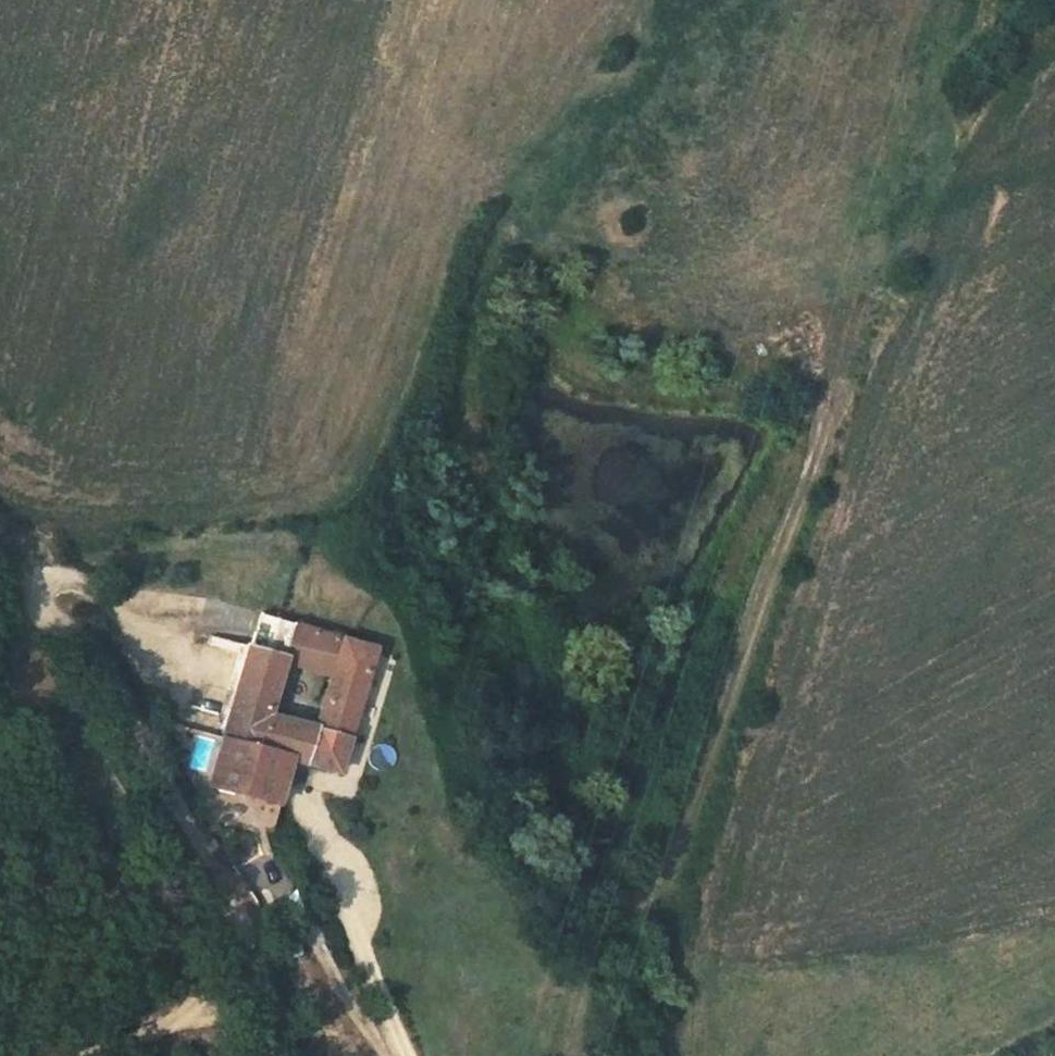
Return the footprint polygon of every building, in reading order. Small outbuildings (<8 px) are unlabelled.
[(207,600),(200,625),(219,630),(226,606),(207,600)] [(298,710),(315,655),(327,614),(294,604),(281,645),(253,737),(325,761),(344,767),(356,727),(298,710)] [(327,614),(315,655),(373,671),(356,727),(344,767),(359,770),(355,784),(374,786),(376,786),(409,669),(416,643),(327,614)] [(312,804),(325,761),(253,737),(239,781),(312,804)]
